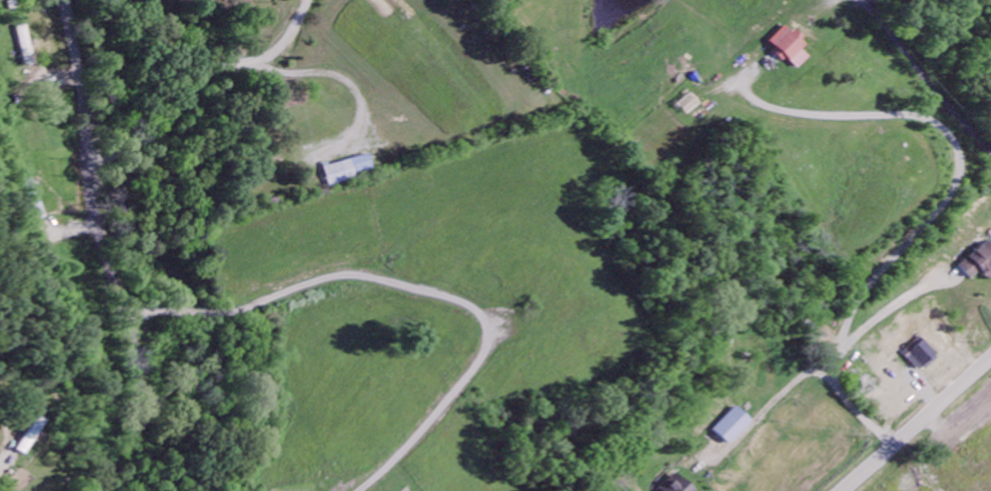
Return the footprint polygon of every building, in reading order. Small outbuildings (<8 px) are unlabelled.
[(802,51),(808,45),(788,26),(769,45),(785,61),(787,59),(799,70),(810,59),(802,51)] [(16,29),(26,68),(36,66),(26,27),(16,29)] [(324,167),(329,188),(358,181),(357,175),(375,171),(372,156),(324,167)] [(982,271),(987,278),(990,275),(990,243),(959,263),(970,279),(982,271)] [(923,374),(941,357),(924,339),(906,355),(923,374)] [(715,430),(730,445),(753,422),(738,407),(715,430)] [(677,473),(662,490),(699,490),(677,473)]
